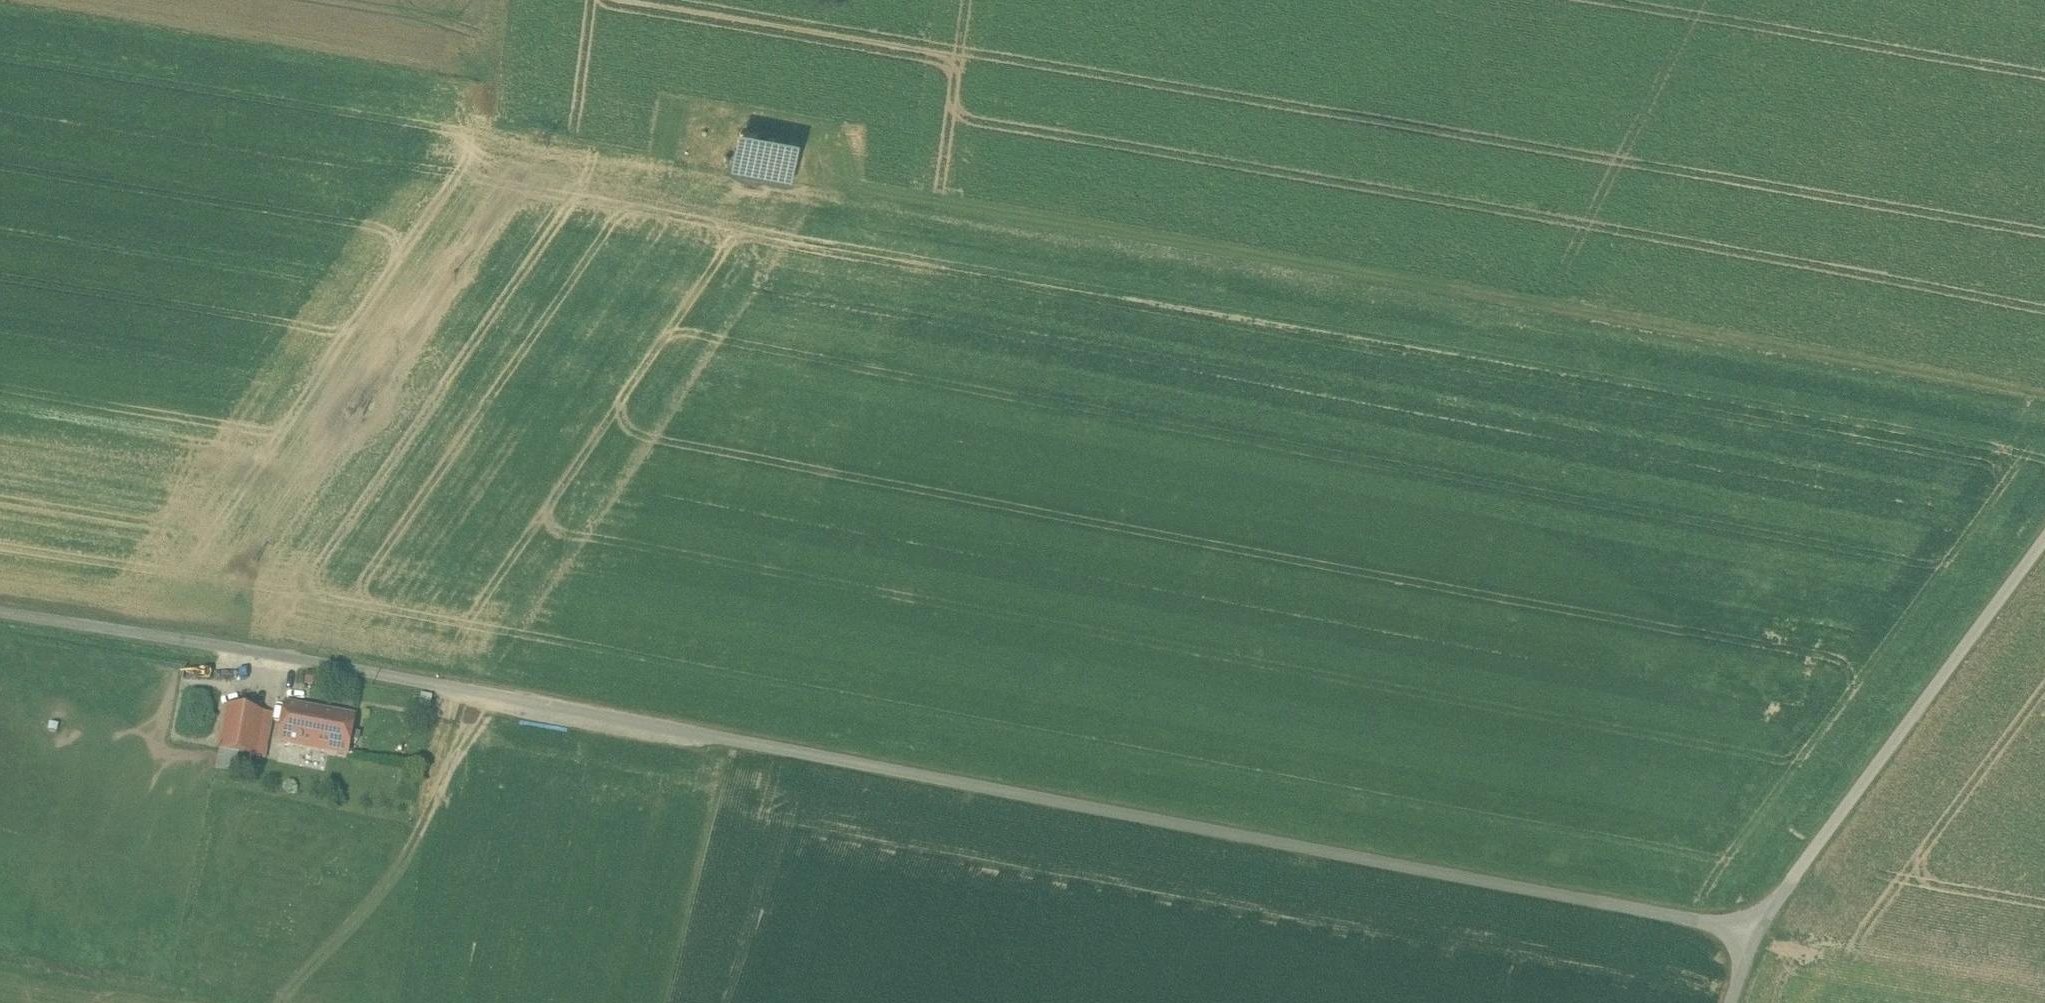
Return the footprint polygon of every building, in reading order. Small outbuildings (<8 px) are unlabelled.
[(736,125),(733,136),(776,144),(772,175),(791,178),(798,137),(736,125)] [(776,144),(733,136),(729,157),(726,156),(725,161),(729,162),(728,166),(772,175),(776,144)] [(320,709),(286,702),(279,742),(313,748),(320,709)] [(264,712),(226,706),(218,749),(256,756),(264,712)] [(355,715),(320,709),(313,748),(348,755),(355,715)]
